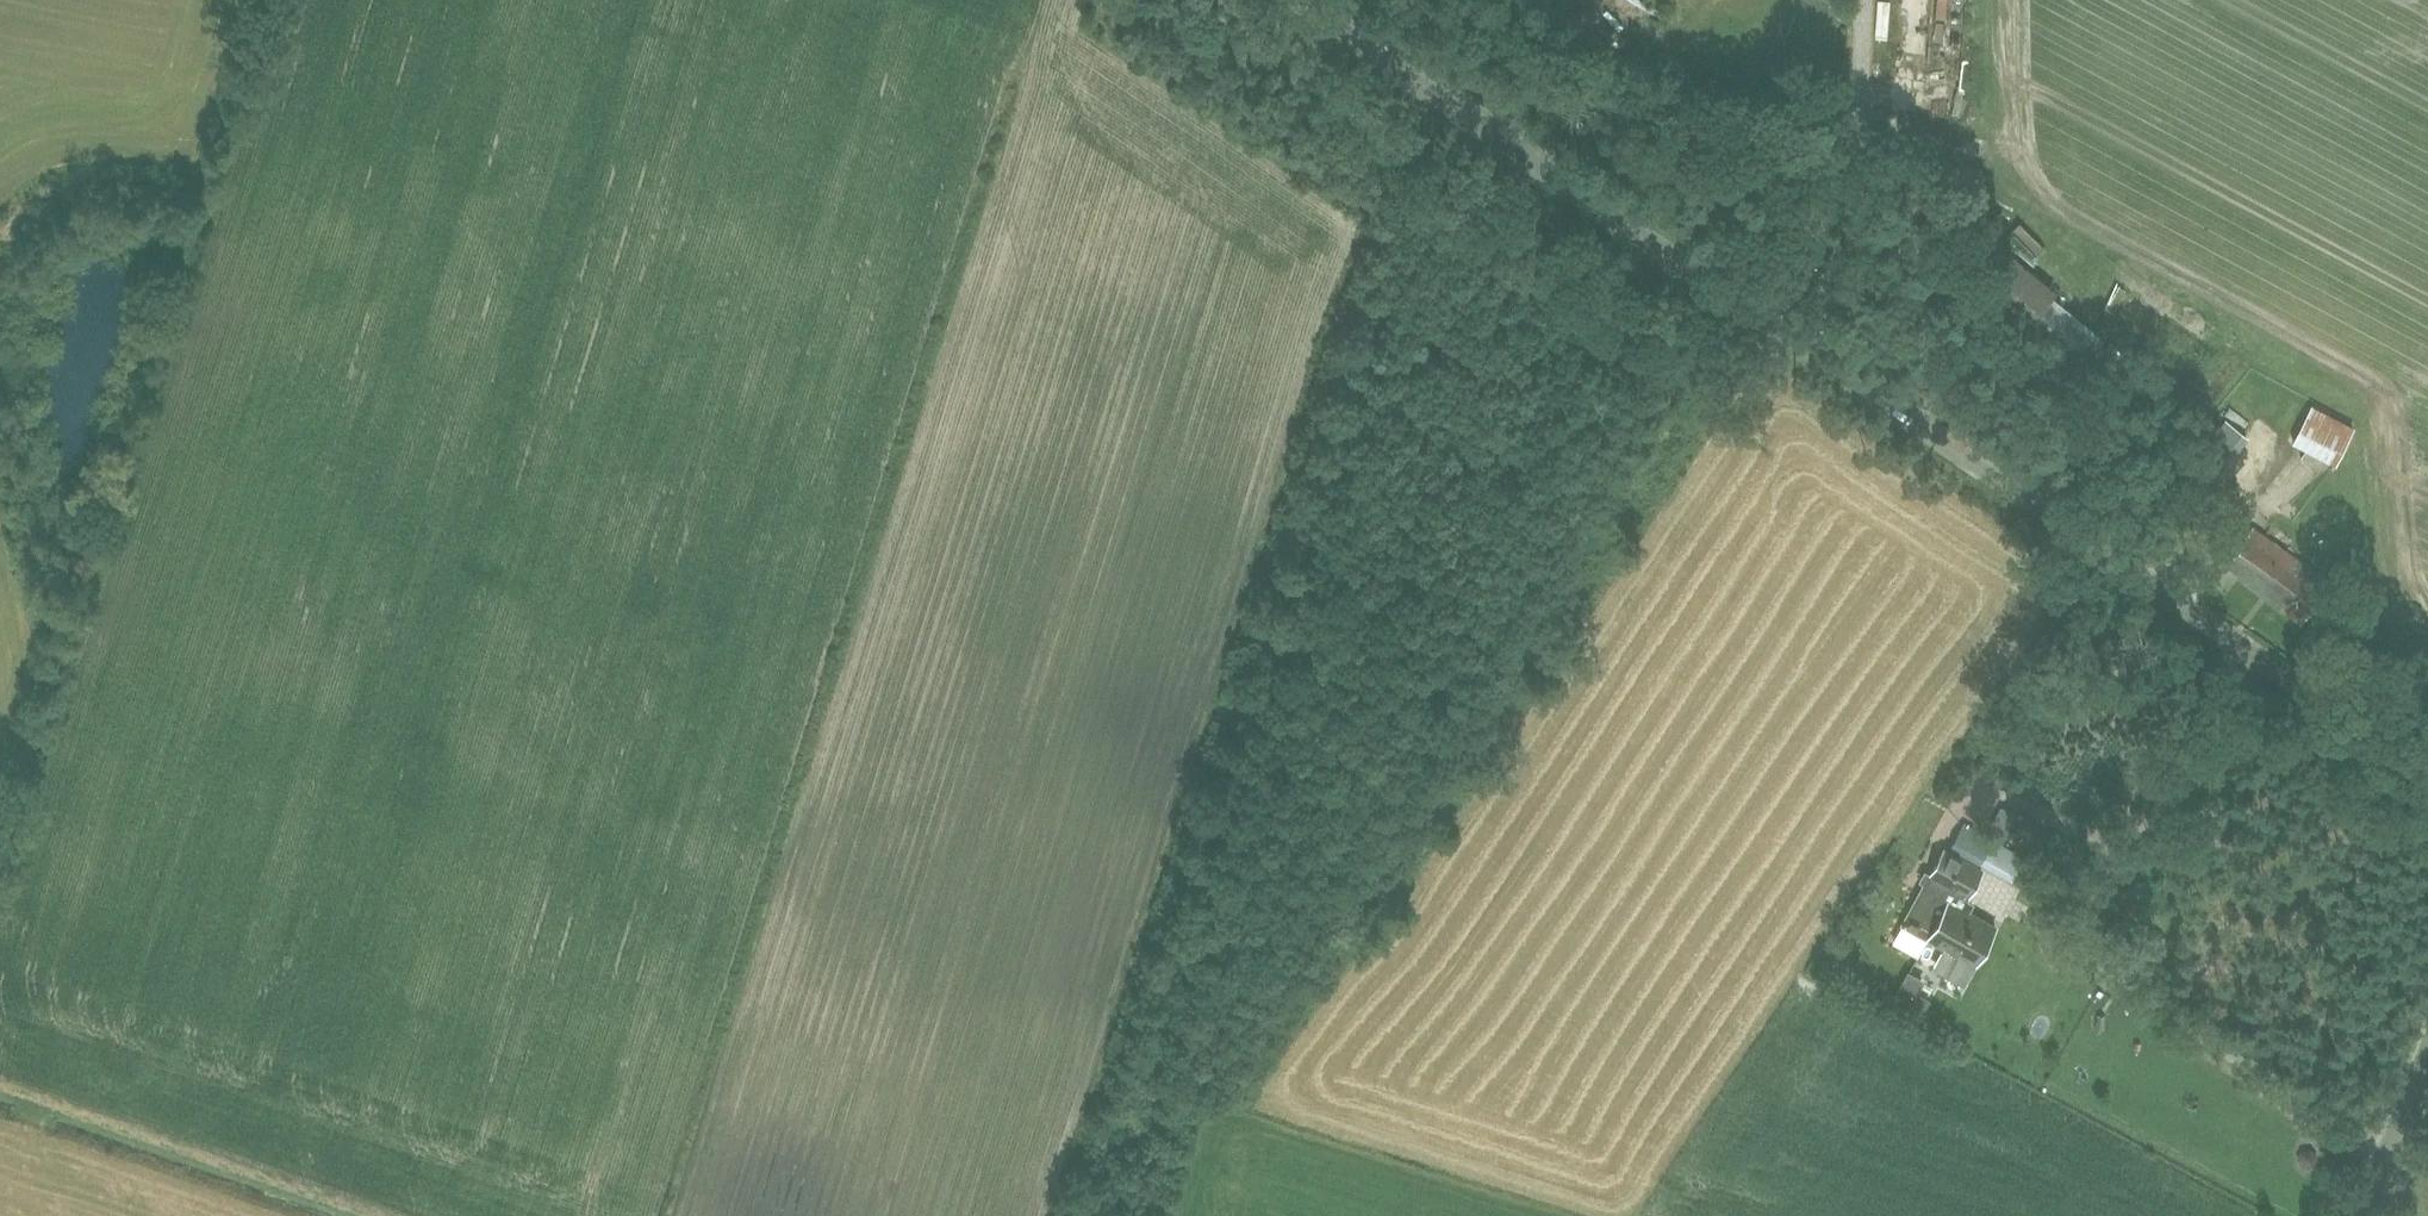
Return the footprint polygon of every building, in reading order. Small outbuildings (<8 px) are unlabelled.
[(1802,276),(1808,265),(1802,261),(1796,272),(1802,276)] [(2054,290),(2036,302),(2045,317),(2064,304),(2054,290)] [(2286,388),(2260,424),(2261,425),(2232,460),(2269,491),(2305,447),(2334,462),(2354,426),(2311,403),(2292,438),(2284,432),(2306,400),(2308,398),(2355,423),(2372,388),(2305,352),(2286,388)] [(2300,622),(2330,582),(2252,527),(2225,563),(2300,622)] [(2003,813),(1991,831),(2002,838),(2014,820),(2003,813)] [(1982,852),(2006,884),(2024,870),(2000,838),(1982,852)] [(2042,867),(2052,871),(2059,856),(2048,852),(2042,867)] [(1963,984),(1995,926),(1948,900),(1927,938),(1947,949),(1936,969),(1963,984)]
